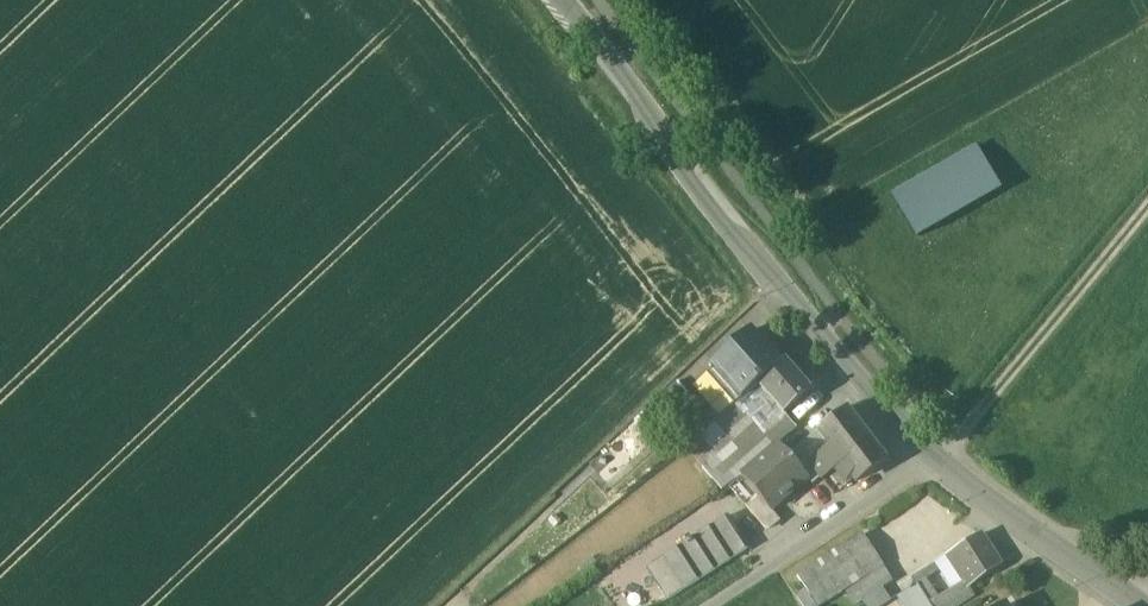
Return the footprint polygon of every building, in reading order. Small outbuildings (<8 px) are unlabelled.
[(1000,190),(977,149),(894,197),(918,238),(1000,190)] [(779,366),(749,332),(713,364),(715,367),(734,389),(742,398),(743,399),(758,385),(779,366)] [(811,392),(784,361),(779,366),(758,385),(768,397),(776,406),(784,415),(785,414),(811,392)] [(715,367),(698,384),(715,403),(709,408),(715,416),(736,398),(731,392),(734,389),(715,367)] [(758,385),(743,399),(742,398),(737,403),(764,433),(784,415),(776,406),(772,410),(764,401),(768,397),(758,385)] [(776,406),(768,397),(764,401),(772,410),(776,406)] [(737,403),(685,449),(722,490),(736,480),(775,446),(764,433),(737,403)] [(847,409),(818,432),(831,449),(811,465),(821,478),(822,479),(842,463),(856,482),(887,461),(847,409)] [(784,415),(764,433),(775,446),(797,428),(785,414),(784,415)] [(818,432),(789,456),(808,479),(812,485),(821,478),(811,465),(831,449),(818,432)] [(780,445),(741,478),(759,498),(770,511),(771,510),(808,479),(789,456),(780,445)] [(759,498),(741,478),(730,488),(747,508),(759,498)] [(770,511),(759,498),(747,508),(767,531),(779,520),(771,510),(770,511)] [(728,516),(648,568),(669,600),(749,549),(728,516)] [(798,577),(807,591),(798,596),(804,605),(822,605),(846,591),(884,566),(863,534),(798,577)] [(979,534),(952,552),(974,585),(1000,566),(979,534)] [(914,578),(917,583),(898,596),(904,605),(957,605),(975,595),(970,587),(974,585),(952,552),(914,578)] [(884,566),(846,591),(855,605),(893,581),(884,566)]
